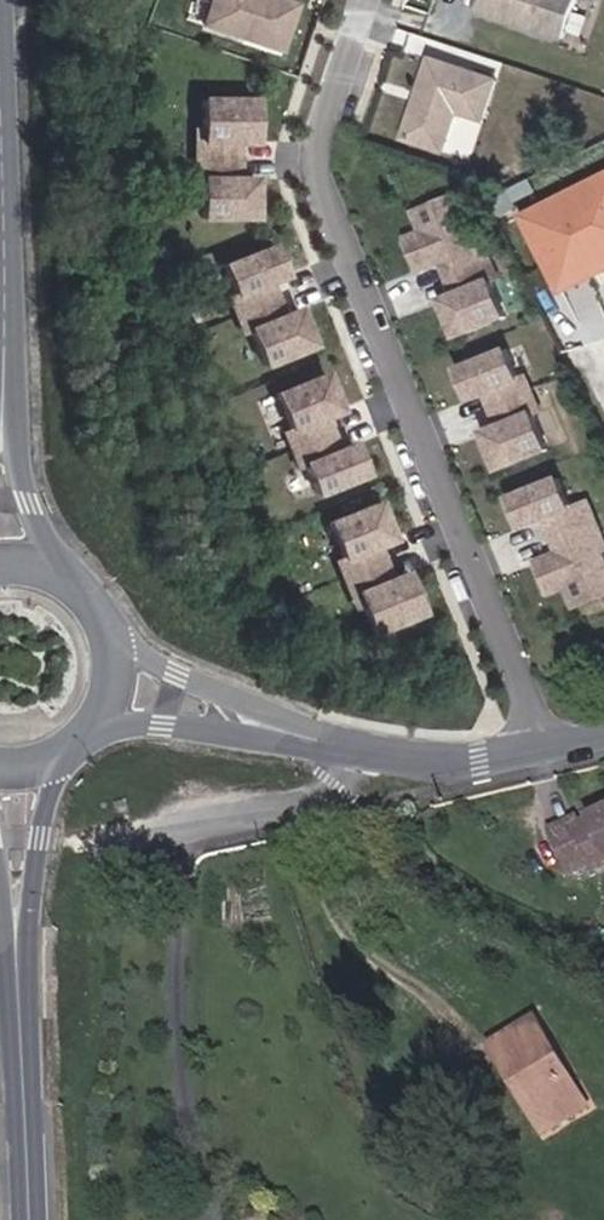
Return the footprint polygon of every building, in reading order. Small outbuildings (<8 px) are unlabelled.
[(194,27),(277,55),(294,5),(280,0),(203,0),(194,27)] [(574,0),(480,0),(477,9),(520,24),(522,18),(530,21),(528,26),(561,37),(574,0)] [(495,76),(422,53),(395,139),(443,154),(455,115),(480,123),(495,76)] [(237,179),(236,143),(251,143),(250,100),(197,101),(198,131),(198,144),(191,144),(192,182),(199,182),(200,221),(253,219),(252,179),(237,179)] [(603,255),(603,177),(526,216),(557,279),(603,255)] [(486,287),(471,253),(465,256),(460,244),(443,205),(401,223),(409,243),(413,251),(397,258),(408,283),(429,274),(443,306),(432,311),(447,347),(496,326),(480,290),(486,287)] [(471,253),(466,241),(460,244),(465,256),(471,253)] [(413,251),(409,243),(393,250),(397,258),(413,251)] [(603,272),(603,255),(557,279),(564,292),(603,272)] [(276,332),(262,300),(277,294),(263,264),(215,285),(228,315),(222,317),(237,352),(243,349),(259,384),(307,363),(291,326),(276,332)] [(532,420),(520,391),(513,393),(498,359),(450,380),(463,411),(478,404),(492,436),(477,443),(493,480),(542,458),(526,423),(532,420)] [(348,458),(334,464),(320,432),(334,426),(318,389),(270,410),(285,445),(279,448),(294,482),(300,480),(313,509),(362,488),(348,458)] [(588,545),(572,510),(566,513),(553,484),(504,505),(518,535),(539,526),(553,558),(532,567),(543,592),(559,585),(562,593),(571,613),(603,599),(586,560),(581,548),(588,545)] [(401,568),(389,571),(381,554),(390,550),(371,497),(314,518),(341,571),(334,574),(350,609),(357,606),(362,618),(366,637),(419,612),(401,568)] [(593,557),(588,545),(581,548),(586,560),(593,557)] [(562,593),(559,585),(543,592),(546,600),(562,593)] [(356,621),(362,618),(357,606),(350,609),(356,621)] [(579,827),(576,821),(555,831),(575,874),(595,865),(598,871),(603,869),(603,815),(579,827)] [(591,1109),(539,1019),(501,1042),(515,1065),(507,1070),(519,1091),(527,1086),(553,1131),(591,1109)] [(515,1065),(501,1042),(493,1046),(507,1070),(515,1065)] [(553,1131),(527,1086),(519,1091),(545,1135),(553,1131)]
